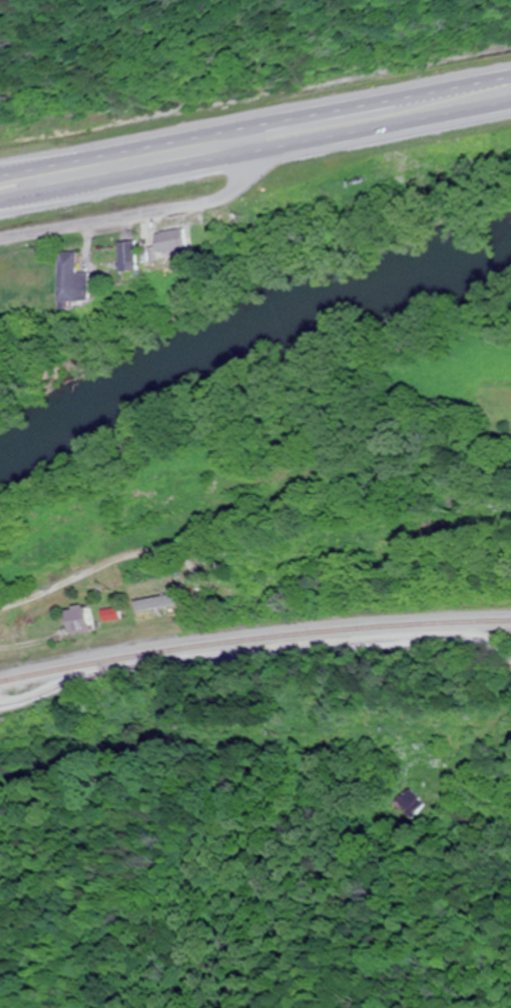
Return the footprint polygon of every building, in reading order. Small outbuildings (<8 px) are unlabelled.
[(184,256),(184,233),(154,233),(154,256),(184,256)] [(119,245),(119,266),(135,266),(135,245),(119,245)] [(57,254),(57,301),(88,301),(88,272),(77,272),(77,254),(57,254)] [(67,609),(71,635),(92,631),(88,606),(67,609)] [(426,805),(410,789),(401,798),(417,814),(426,805)]
